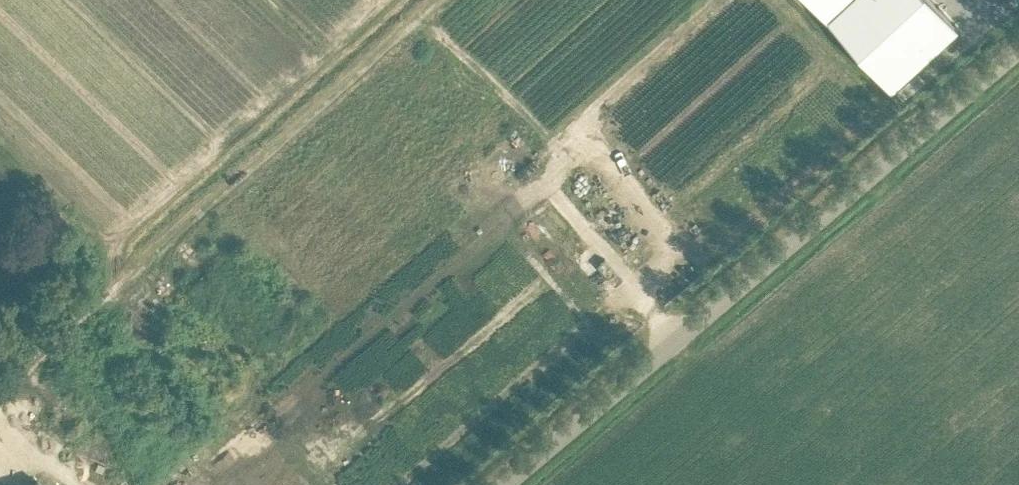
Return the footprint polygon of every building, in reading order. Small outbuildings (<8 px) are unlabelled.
[(892,86),(958,25),(935,0),(813,0),(892,86)] [(40,473),(27,484),(52,484),(40,473)]
